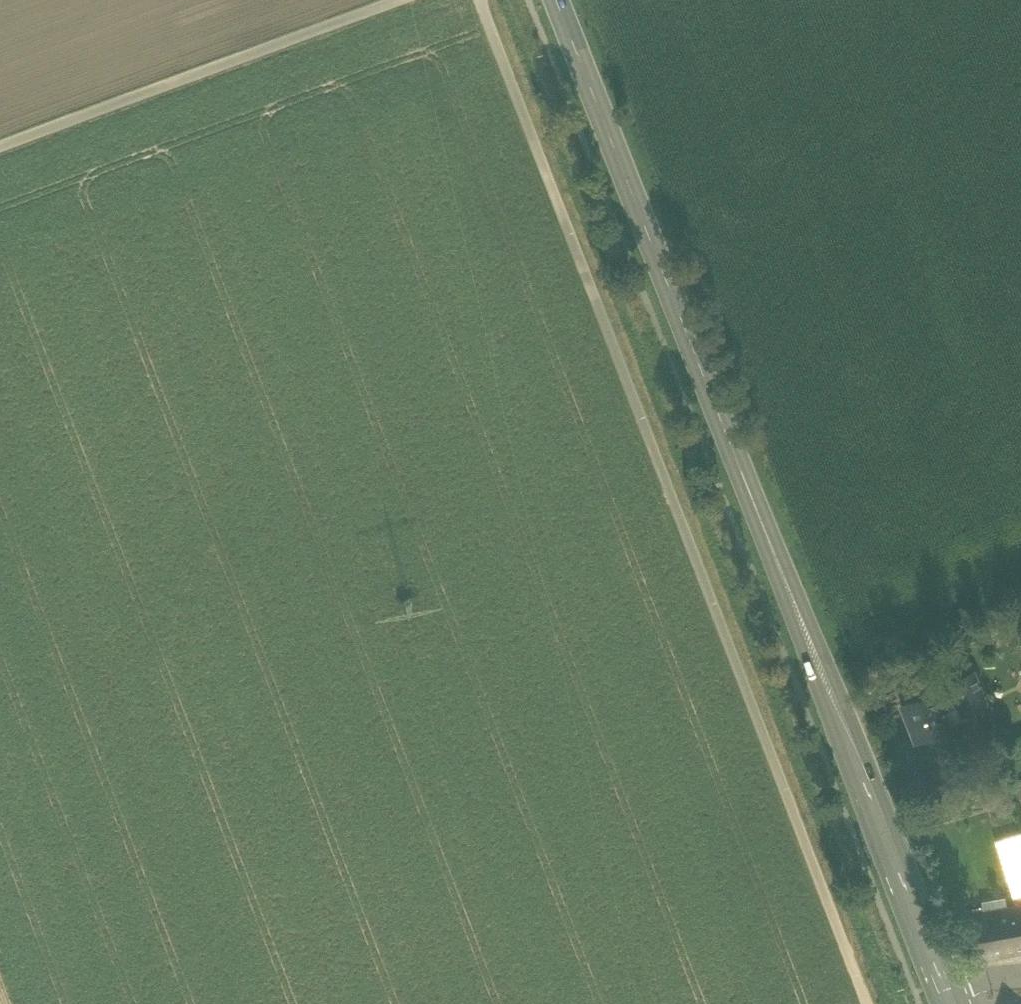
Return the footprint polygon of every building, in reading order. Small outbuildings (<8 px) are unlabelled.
[(965,632),(952,635),(955,649),(968,646),(965,632)] [(972,676),(936,690),(943,707),(959,700),(962,707),(981,699),(972,676)] [(897,691),(903,704),(923,696),(918,682),(897,691)] [(950,724),(943,707),(936,690),(923,696),(903,704),(901,705),(915,739),(950,724)] [(962,707),(959,700),(943,707),(950,724),(967,717),(962,707)] [(1020,851),(1020,833),(1000,840),(1005,856),(1020,851)] [(1005,856),(1012,879),(1020,876),(1020,851),(1005,856)] [(1020,888),(1020,876),(1012,879),(1016,890),(1020,888)] [(983,912),(1007,907),(1005,896),(980,900),(983,912)]
